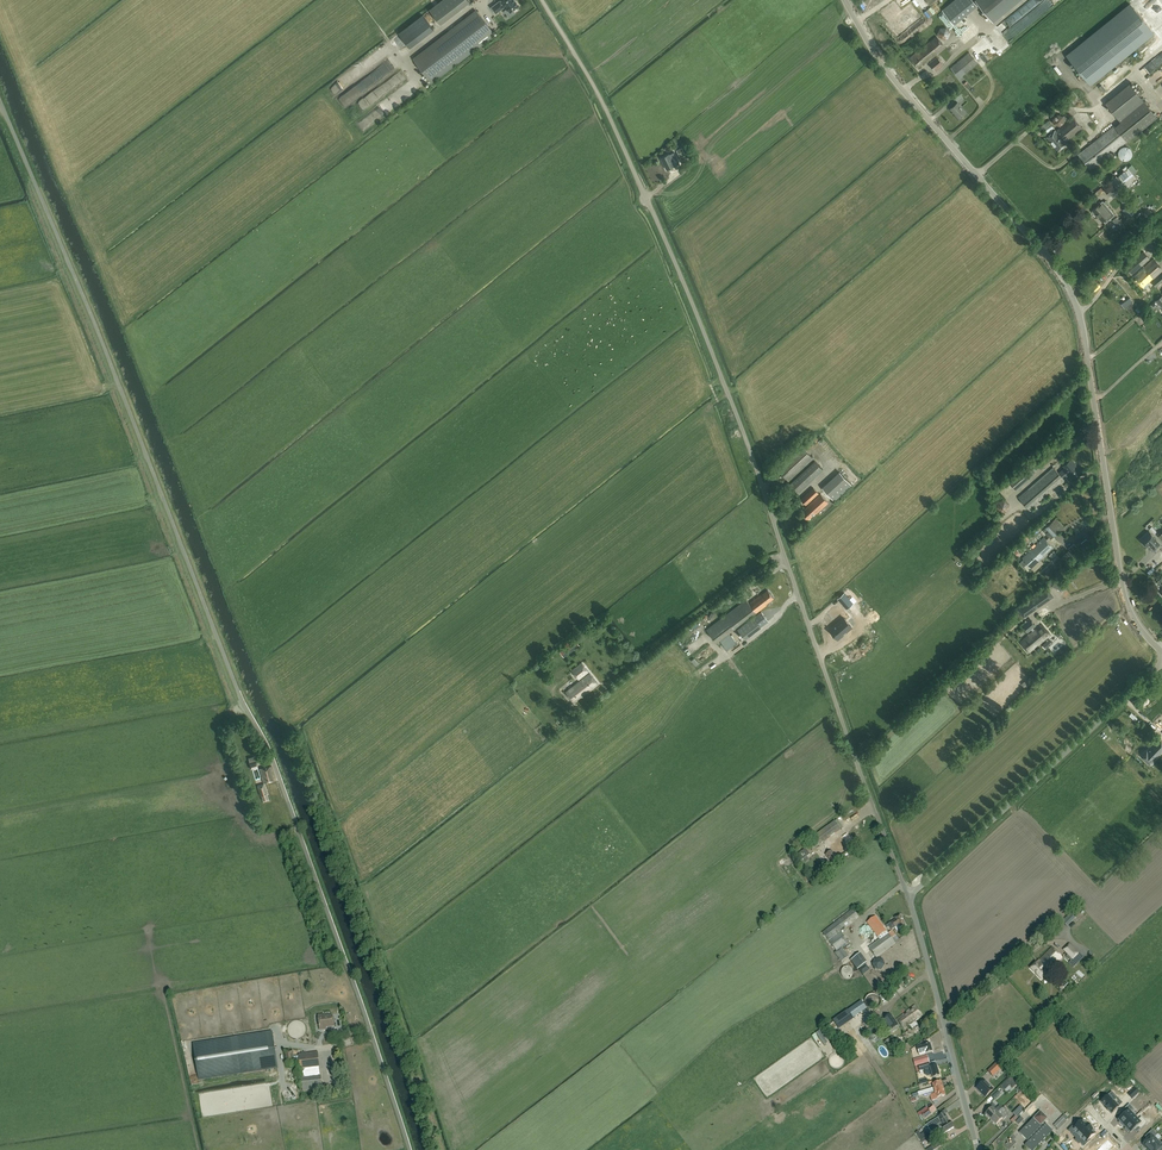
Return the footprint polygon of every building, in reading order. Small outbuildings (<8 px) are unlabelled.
[(468,0),(442,0),(429,10),(440,24),(469,2),(468,0)] [(496,13),(503,7),(505,5),(508,9),(505,11),(510,17),(515,13),(513,10),(519,6),(519,5),(515,0),(501,0),(499,2),(492,7),(496,13)] [(887,10),(892,15),(911,1),(910,0),(900,0),(896,3),(887,10)] [(953,24),(977,5),(973,0),(954,0),(942,10),(953,24)] [(994,24),(1022,0),(981,0),(977,4),(994,24)] [(901,31),(924,16),(915,3),(893,18),(901,31)] [(1090,84),(1154,33),(1130,4),(1066,55),(1090,84)] [(929,15),(935,11),(931,6),(925,9),(929,15)] [(415,59),(432,82),(478,47),(495,34),(477,11),(415,59)] [(399,34),(410,48),(434,29),(423,15),(399,34)] [(961,21),(963,25),(970,20),(966,15),(955,23),(957,25),(961,21)] [(1010,17),(994,28),(999,35),(1015,24),(1010,17)] [(939,28),(937,34),(941,40),(948,39),(951,32),(946,27),(939,28)] [(946,47),(937,36),(910,58),(919,69),(946,47)] [(381,46),(344,75),(348,81),(385,52),(381,46)] [(943,59),(950,53),(945,48),(939,54),(943,59)] [(984,63),(992,57),(988,51),(979,58),(984,63)] [(959,78),(978,63),(969,53),(950,68),(959,78)] [(935,71),(943,64),(937,57),(929,64),(935,71)] [(368,74),(375,82),(388,70),(381,62),(368,74)] [(1117,78),(1130,68),(1126,63),(1123,66),(1121,64),(1112,72),(1117,78)] [(1145,77),(1153,70),(1148,64),(1142,68),(1144,70),(1141,72),(1145,77)] [(1146,79),(1152,86),(1161,78),(1161,67),(1146,79)] [(1110,74),(1105,77),(1107,80),(1097,87),(1101,92),(1116,83),(1110,74)] [(1105,103),(1119,121),(1078,155),(1091,170),(1157,117),(1129,83),(1105,103)] [(1082,87),(1080,89),(1085,96),(1090,92),(1086,88),(1084,89),(1082,87)] [(1074,90),(1073,91),(1065,97),(1072,105),(1079,99),(1079,98),(1080,96),(1074,90)] [(979,97),(975,101),(979,107),(984,104),(979,97)] [(959,119),(966,113),(957,102),(950,109),(959,119)] [(1053,124),(1060,126),(1064,122),(1063,116),(1057,114),(1053,118),(1053,124)] [(1048,121),(1039,128),(1058,151),(1066,144),(1065,142),(1082,128),(1073,117),(1056,131),(1048,121)] [(682,148),(673,152),(676,157),(685,153),(682,148)] [(663,163),(663,162),(666,170),(675,165),(669,154),(660,158),(663,163)] [(1127,177),(1133,174),(1126,165),(1121,168),(1127,177)] [(1113,182),(1112,183),(1104,189),(1109,195),(1117,189),(1121,185),(1116,179),(1112,175),(1109,177),(1113,182)] [(1100,188),(1094,193),(1097,196),(1103,191),(1100,188)] [(1115,215),(1103,201),(1100,203),(1099,202),(1097,204),(1098,205),(1092,210),(1093,210),(1092,211),(1092,212),(1094,214),(1095,214),(1096,214),(1096,215),(1097,214),(1099,216),(1098,217),(1102,222),(1103,221),(1105,223),(1115,215)] [(1128,205),(1122,210),(1128,217),(1134,212),(1128,205)] [(1150,259),(1143,252),(1126,267),(1132,275),(1150,259)] [(1144,288),(1149,284),(1148,283),(1161,270),(1161,268),(1154,259),(1134,276),(1144,288)] [(1161,282),(1161,273),(1151,283),(1156,288),(1161,282)] [(1154,301),(1150,305),(1155,311),(1159,307),(1154,301)] [(820,451),(818,452),(828,465),(837,458),(824,443),(818,448),(820,451)] [(789,482),(814,460),(801,446),(776,468),(789,482)] [(1063,466),(1065,468),(1059,473),(1053,467),(1019,498),(1030,511),(1065,481),(1063,479),(1070,473),(1074,477),(1081,471),(1074,463),(1074,462),(1071,459),(1063,466)] [(796,494),(823,469),(815,461),(788,485),(796,494)] [(1008,482),(1016,491),(1034,475),(1026,466),(1008,482)] [(844,474),(854,485),(858,480),(848,470),(844,474)] [(834,501),(852,485),(839,471),(822,488),(834,501)] [(813,488),(801,499),(806,505),(819,493),(813,488)] [(829,503),(820,494),(807,506),(808,507),(801,513),(808,520),(815,513),(816,514),(829,503)] [(1000,513),(1007,511),(1009,505),(1005,499),(998,501),(996,507),(994,509),(998,514),(1000,512),(1000,513)] [(1054,537),(1064,527),(1056,519),(1046,528),(1054,537)] [(1154,550),(1159,545),(1160,544),(1155,539),(1156,538),(1149,531),(1140,539),(1147,547),(1150,544),(1151,546),(1154,550)] [(1032,568),(1053,547),(1044,537),(1022,558),(1032,568)] [(1079,550),(1074,544),(1068,548),(1074,554),(1079,550)] [(1147,587),(1153,594),(1157,590),(1151,583),(1147,587)] [(740,604),(722,618),(706,629),(717,643),(754,614),(756,616),(739,629),(746,638),(774,617),(767,607),(758,615),(756,613),(767,605),(766,604),(774,598),(768,590),(761,595),(749,604),(742,594),(736,598),(740,604)] [(1048,590),(1019,610),(1023,616),(1052,596),(1048,590)] [(854,604),(844,593),(837,599),(847,610),(854,604)] [(827,612),(836,622),(841,616),(839,613),(841,611),(839,609),(837,611),(833,607),(827,612)] [(813,626),(821,621),(818,616),(810,621),(813,626)] [(837,639),(851,627),(843,618),(829,630),(837,639)] [(1035,627),(1029,620),(1022,626),(1028,633),(1035,627)] [(1031,633),(1040,644),(1051,635),(1042,624),(1031,633)] [(1040,644),(1031,633),(1020,642),(1029,653),(1040,644)] [(731,636),(723,641),(721,643),(726,650),(728,648),(736,642),(731,636)] [(579,644),(574,638),(559,650),(563,656),(579,644)] [(1048,641),(1043,645),(1046,649),(1052,644),(1048,641)] [(588,672),(581,663),(572,671),(579,680),(588,672)] [(590,673),(566,692),(575,703),(598,684),(590,673)] [(1158,738),(1141,756),(1150,765),(1161,752),(1161,741),(1158,738)] [(249,762),(250,769),(258,767),(256,761),(255,756),(248,758),(249,762)] [(275,779),(271,766),(260,769),(263,782),(275,779)] [(257,786),(260,796),(261,796),(263,801),(269,799),(267,794),(268,794),(265,783),(257,786)] [(808,846),(809,846),(803,850),(806,854),(812,850),(812,851),(820,845),(840,830),(839,829),(845,825),(849,822),(844,815),(840,818),(842,821),(836,825),(834,822),(832,824),(827,816),(823,818),(821,815),(814,820),(819,826),(821,827),(823,830),(814,836),(817,840),(808,846)] [(847,834),(834,844),(841,853),(844,850),(846,853),(849,851),(848,850),(855,844),(847,834)] [(831,863),(838,858),(832,850),(825,855),(831,863)] [(852,909),(837,921),(822,933),(837,951),(834,953),(841,962),(848,957),(841,948),(845,945),(848,943),(845,939),(852,934),(846,927),(859,917),(852,909)] [(891,931),(895,929),(896,932),(901,929),(900,927),(905,925),(900,915),(895,918),(896,920),(888,924),(891,931)] [(893,931),(888,934),(875,917),(867,923),(878,938),(880,936),(881,938),(869,948),(876,958),(895,944),(891,939),(896,935),(893,931)] [(871,931),(868,932),(866,928),(858,933),(861,938),(864,936),(866,940),(873,935),(871,931)] [(1069,944),(1067,942),(1061,948),(1063,951),(1074,961),(1077,964),(1083,958),(1070,944),(1069,944)] [(1062,958),(1053,948),(1040,961),(1039,960),(1035,963),(1036,963),(1030,969),(1041,979),(1046,974),(1062,958)] [(830,964),(837,959),(833,953),(825,958),(830,964)] [(885,966),(882,959),(876,959),(872,964),(874,970),(881,971),(885,966)] [(870,970),(865,964),(858,969),(863,976),(870,970)] [(841,971),(841,973),(841,975),(842,977),(844,978),(847,979),(849,978),(851,977),(852,975),(853,973),(852,971),(851,969),(849,967),(847,967),(844,967),(842,969),(841,971)] [(880,1005),(880,1002),(880,1000),(879,998),(877,996),(875,995),(872,994),(870,995),(868,996),(866,998),(865,1000),(865,1002),(865,1005),(866,1007),(868,1009),(870,1010),(872,1010),(875,1010),(877,1009),(879,1007),(880,1005)] [(911,1048),(909,1045),(923,1035),(918,1027),(919,1027),(915,1022),(922,1016),(915,1006),(897,1019),(904,1030),(909,1026),(911,1028),(902,1036),(908,1043),(897,1051),(901,1056),(911,1048)] [(847,1011),(833,1021),(838,1029),(853,1019),(847,1011)] [(319,1031),(326,1030),(326,1028),(334,1027),(332,1016),(325,1017),(325,1015),(317,1016),(319,1031)] [(890,1030),(897,1025),(890,1015),(882,1021),(890,1030)] [(869,1018),(867,1019),(862,1023),(866,1029),(864,1030),(870,1039),(878,1034),(881,1032),(875,1022),(873,1023),(869,1018)] [(272,1033),(193,1045),(199,1082),(278,1070),(272,1033)] [(899,1047),(892,1037),(884,1043),(891,1053),(899,1047)] [(923,1046),(919,1048),(921,1055),(932,1052),(929,1044),(923,1046)] [(300,1071),(320,1068),(318,1052),(298,1054),(300,1071)] [(913,1060),(915,1067),(929,1063),(927,1056),(913,1060)] [(939,1076),(936,1066),(930,1068),(929,1063),(918,1067),(919,1072),(924,1070),(925,1073),(927,1073),(929,1076),(932,1075),(933,1078),(939,1076)] [(992,1076),(1001,1068),(996,1063),(987,1072),(992,1076)] [(303,1091),(323,1089),(321,1073),(301,1076),(303,1091)] [(1017,1084),(1010,1078),(1000,1087),(1004,1091),(1010,1086),(1012,1089),(1017,1084)] [(936,1091),(943,1089),(941,1082),(932,1085),(933,1088),(926,1090),(926,1091),(927,1094),(936,1091)] [(987,1083),(985,1084),(983,1082),(976,1089),(984,1098),(993,1090),(987,1083)] [(927,1094),(923,1095),(924,1098),(930,1096),(931,1102),(937,1100),(937,1098),(945,1096),(943,1089),(936,1091),(927,1094)] [(1135,1089),(1128,1095),(1132,1099),(1138,1093),(1135,1089)] [(997,1090),(990,1096),(994,1100),(1000,1094),(997,1090)] [(1113,1091),(1102,1102),(1113,1113),(1120,1106),(1113,1099),(1117,1096),(1113,1091)] [(1030,1103),(1024,1110),(1029,1114),(1035,1107),(1030,1103)] [(1012,1112),(1018,1117),(1024,1109),(1018,1104),(1012,1112)] [(1151,1105),(1147,1108),(1150,1112),(1147,1115),(1151,1119),(1158,1112),(1151,1105)] [(921,1116),(919,1117),(922,1122),(924,1120),(936,1110),(933,1106),(928,1110),(921,1115),(921,1116)] [(1124,1127),(1133,1118),(1130,1115),(1134,1112),(1128,1106),(1122,1112),(1125,1114),(1118,1121),(1124,1127)] [(990,1120),(997,1113),(992,1108),(985,1114),(990,1120)] [(996,1126),(1002,1119),(1003,1121),(1007,1117),(1003,1112),(1004,1111),(1002,1109),(997,1113),(990,1120),(996,1126)] [(1026,1126),(1019,1133),(1028,1142),(1025,1145),(1029,1149),(1034,1149),(1052,1131),(1045,1125),(1046,1124),(1044,1122),(1047,1119),(1040,1112),(1033,1119),(1026,1126)] [(935,1139),(944,1134),(953,1128),(949,1122),(944,1114),(938,1117),(938,1118),(926,1125),(933,1136),(935,1139)] [(1058,1130),(1068,1119),(1064,1115),(1053,1126),(1058,1130)] [(1133,1118),(1124,1127),(1130,1133),(1137,1127),(1139,1130),(1145,1124),(1140,1118),(1136,1121),(1133,1118)] [(1075,1124),(1068,1131),(1076,1140),(1079,1137),(1089,1127),(1086,1124),(1085,1125),(1082,1121),(1076,1126),(1075,1124)] [(1089,1127),(1079,1137),(1082,1141),(1079,1143),(1082,1146),(1085,1143),(1086,1144),(1089,1141),(1088,1140),(1095,1134),(1091,1131),(1092,1130),(1089,1127)] [(1147,1149),(1158,1140),(1155,1137),(1157,1135),(1152,1130),(1146,1136),(1149,1138),(1142,1144),(1143,1145),(1147,1149)] [(922,1144),(931,1138),(929,1135),(920,1140),(922,1144)] [(1015,1142),(1012,1138),(1009,1140),(1004,1144),(1008,1148),(1015,1142)] [(1158,1140),(1147,1149),(1148,1149),(1159,1149),(1160,1149),(1161,1149),(1161,1142),(1161,1143),(1158,1140)] [(936,1145),(927,1149),(936,1149),(943,1145),(941,1141),(936,1145)] [(1100,1149),(1111,1149),(1114,1147),(1109,1142),(1100,1149)]
